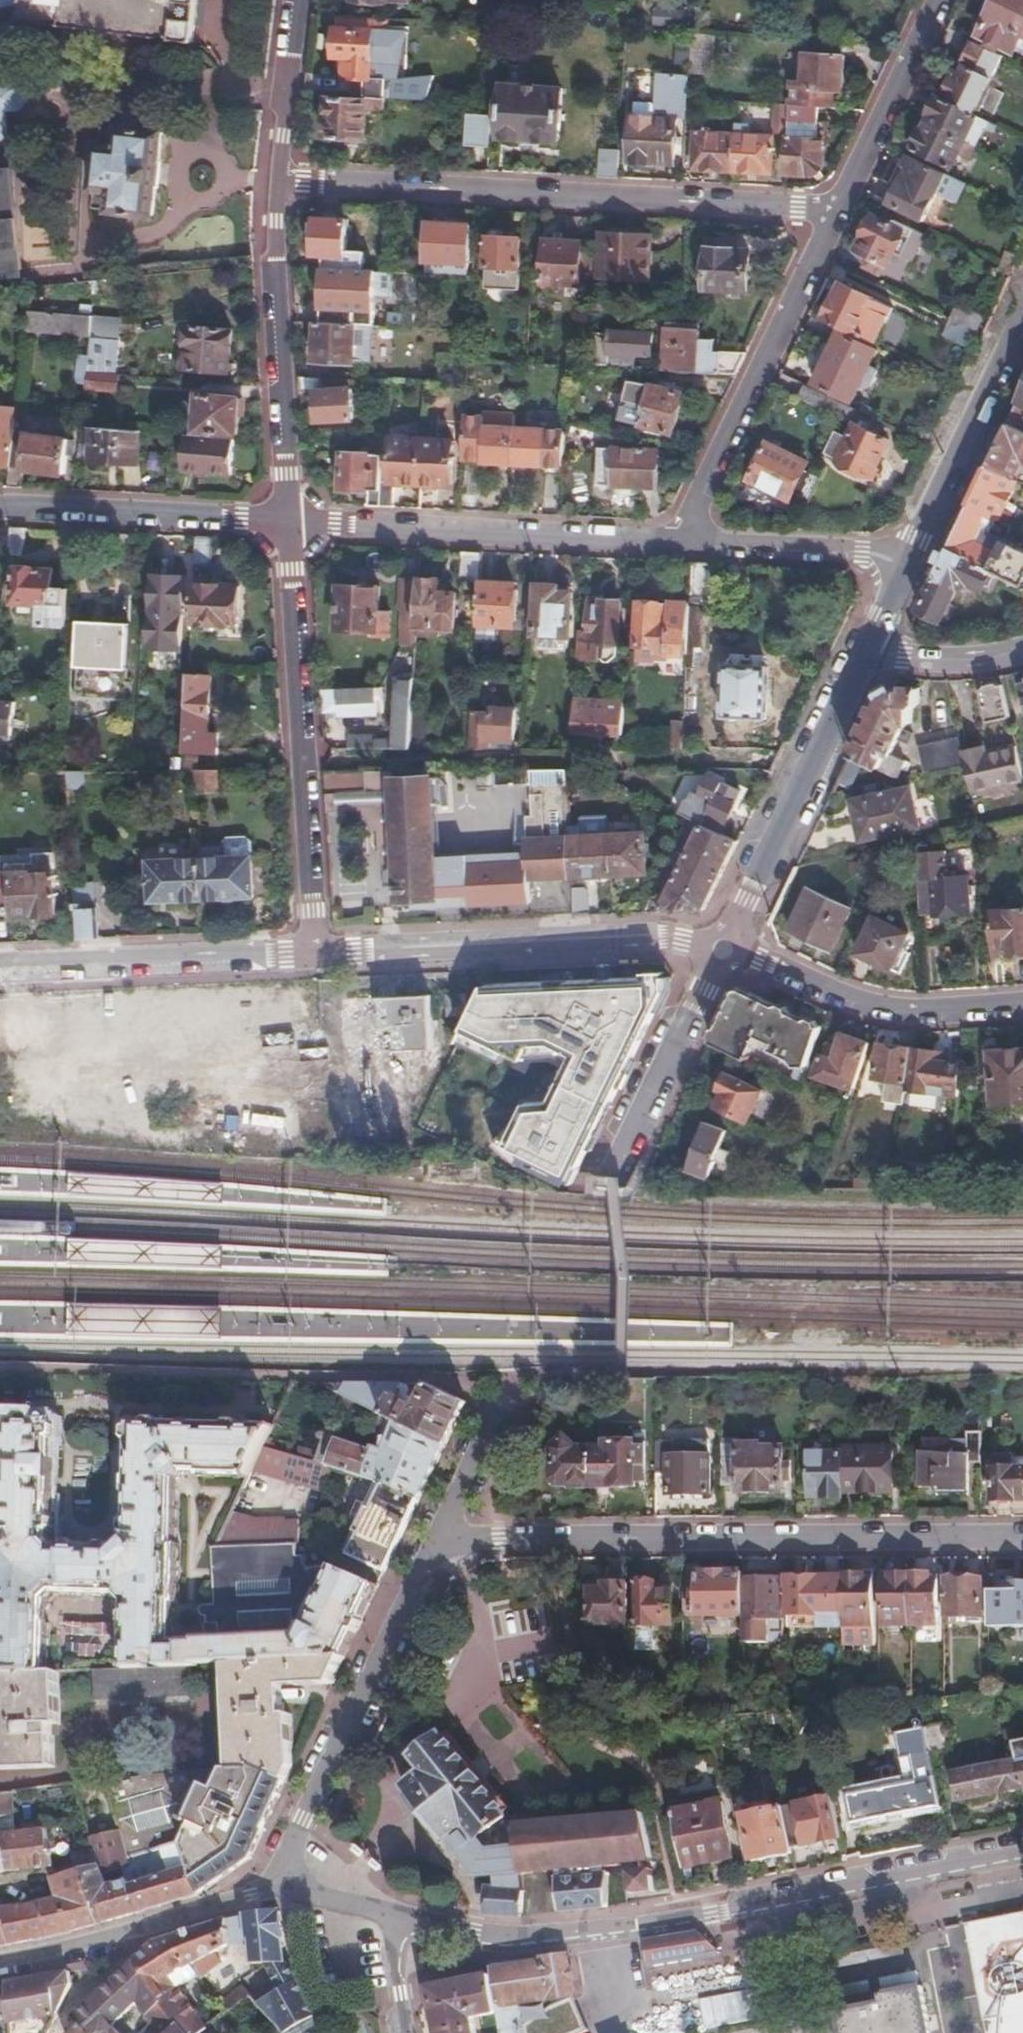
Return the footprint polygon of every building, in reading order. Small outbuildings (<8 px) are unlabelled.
[(199,0),(22,0),(21,6),(21,9),(19,21),(194,41),(199,0)] [(988,7),(993,9),(982,34),(1011,48),(1019,30),(1022,32),(1022,0),(991,0),(988,7)] [(847,29),(856,18),(846,9),(837,20),(847,29)] [(708,12),(698,11),(697,31),(707,31),(708,12)] [(380,17),(344,15),(343,26),(336,26),(336,34),(332,37),(332,44),(336,46),(336,52),(347,52),(346,77),(358,78),(357,96),(370,97),(387,98),(388,98),(390,80),(396,80),(404,35),(386,33),(380,33),(380,17)] [(772,24),(760,23),(759,35),(772,35),(772,24)] [(707,31),(697,31),(692,30),(689,72),(714,73),(717,32),(707,31)] [(643,43),(643,33),(630,33),(629,43),(643,43)] [(842,40),(828,39),(806,37),(805,50),(841,53),(842,40)] [(1003,54),(974,40),(964,61),(969,63),(994,75),(1003,54)] [(841,53),(805,50),(801,50),(801,65),(808,66),(807,81),(793,80),(791,104),(818,106),(832,107),(834,88),(842,88),(845,54),(841,53)] [(953,74),(942,96),(976,112),(994,75),(969,63),(962,78),(953,74)] [(36,81),(22,81),(7,69),(0,78),(0,151),(11,139),(10,112),(25,111),(36,95),(36,81)] [(686,119),(689,76),(659,74),(657,104),(656,117),(633,115),(631,115),(628,163),(654,164),(654,160),(675,161),(677,119),(686,119)] [(500,136),(558,140),(561,90),(523,87),(507,86),(502,86),(500,136)] [(927,120),(966,139),(978,144),(986,126),(993,129),(996,121),(976,112),(942,96),(939,95),(927,120)] [(387,98),(370,97),(370,101),(328,97),(325,135),(368,139),(369,108),(387,109),(387,98)] [(633,102),(633,115),(656,117),(657,104),(633,102)] [(788,130),(791,104),(790,104),(774,103),(773,129),(788,130)] [(479,113),(490,113),(490,105),(480,104),(479,113)] [(818,106),(791,104),(788,130),(785,173),(805,174),(823,165),(825,140),(816,138),(818,106)] [(93,206),(152,213),(162,132),(144,130),(145,110),(124,107),(121,128),(102,125),(100,142),(97,142),(91,186),(95,186),(93,206)] [(466,145),(488,147),(490,113),(479,113),(468,112),(466,145)] [(898,131),(892,143),(914,154),(917,146),(953,164),(966,139),(927,120),(917,143),(913,141),(915,139),(898,131)] [(696,168),(734,170),(736,135),(697,133),(696,168)] [(736,135),(734,170),(772,172),(773,138),(756,137),(739,136),(736,135)] [(617,177),(619,152),(601,151),(600,176),(617,177)] [(967,180),(914,154),(906,170),(902,168),(900,173),(895,169),(881,198),(925,219),(940,189),(957,198),(967,180)] [(15,259),(8,168),(0,169),(0,260),(15,259)] [(929,234),(896,218),(892,226),(874,216),(858,250),(873,258),(870,265),(885,273),(887,271),(902,278),(912,257),(916,259),(929,234)] [(326,255),(325,268),(367,270),(367,256),(348,255),(349,220),(318,219),(309,224),(309,233),(313,237),(316,237),(315,254),(326,255)] [(467,266),(469,227),(428,225),(426,260),(443,260),(443,262),(458,262),(459,266),(467,266)] [(518,292),(520,240),(504,240),(504,235),(501,231),(492,231),(489,233),(489,238),(486,238),(485,290),(518,292)] [(650,258),(651,235),(600,233),(599,278),(643,280),(644,258),(650,258)] [(741,234),(708,233),(705,286),(746,288),(750,250),(740,249),(741,234)] [(592,281),(593,252),(582,252),(582,244),(547,242),(546,283),(580,285),(581,280),(592,281)] [(1001,269),(1012,275),(1021,255),(1011,251),(1001,269)] [(375,307),(377,270),(367,270),(325,268),(322,304),(375,307)] [(840,294),(828,320),(875,343),(892,306),(844,281),(837,293),(840,294)] [(683,295),(683,286),(668,285),(668,294),(683,295)] [(960,302),(952,318),(976,330),(983,313),(960,302)] [(91,315),(27,309),(25,328),(89,334),(91,315)] [(388,324),(416,326),(417,312),(389,310),(388,324)] [(119,318),(91,315),(89,334),(85,371),(113,373),(115,348),(107,347),(109,336),(117,337),(119,318)] [(976,330),(952,318),(944,335),(969,345),(976,330)] [(358,323),(316,320),(315,359),(356,361),(358,323)] [(673,324),(671,370),(700,372),(702,333),(703,325),(673,324)] [(231,352),(233,332),(186,328),(182,368),(228,371),(229,351),(231,352)] [(590,331),(588,361),(606,362),(606,359),(633,360),(634,356),(650,357),(651,331),(607,328),(607,332),(590,331)] [(829,347),(826,353),(866,372),(877,349),(841,332),(832,349),(829,347)] [(735,374),(747,351),(720,350),(721,333),(702,333),(700,372),(735,374)] [(479,349),(470,348),(470,353),(470,359),(479,359),(479,349)] [(866,372),(826,353),(824,357),(828,360),(819,379),(854,396),(860,385),(866,372)] [(116,373),(113,373),(85,371),(84,387),(114,388),(116,373)] [(866,372),(860,385),(865,387),(871,375),(866,372)] [(650,404),(656,382),(628,374),(621,395),(650,404)] [(359,379),(299,376),(299,391),(317,391),(316,420),(353,421),(354,384),(359,384),(359,379)] [(386,380),(374,380),(374,393),(386,393),(386,380)] [(804,380),(798,394),(838,413),(848,418),(855,404),(804,380)] [(669,386),(662,384),(656,382),(650,404),(643,431),(652,434),(654,427),(674,433),(685,391),(669,386)] [(10,467),(8,486),(24,487),(25,470),(65,473),(68,449),(73,450),(73,445),(69,444),(69,439),(45,436),(46,431),(41,431),(41,436),(29,435),(30,421),(35,422),(38,389),(18,388),(15,426),(10,467)] [(1009,420),(1022,427),(1022,390),(1009,420)] [(237,432),(240,396),(198,392),(194,428),(237,432)] [(1009,420),(988,464),(1012,477),(1019,464),(1022,466),(1022,427),(1009,420)] [(842,431),(832,452),(852,462),(852,469),(857,472),(863,468),(868,471),(875,457),(882,460),(892,437),(859,421),(852,436),(842,431)] [(921,435),(932,440),(939,427),(927,421),(921,435)] [(10,467),(15,426),(0,425),(0,466),(10,467)] [(515,461),(517,427),(485,425),(483,460),(515,461)] [(137,465),(139,430),(94,426),(91,461),(137,465)] [(545,428),(517,427),(515,461),(542,463),(545,428)] [(232,474),(236,438),(185,434),(181,470),(232,474)] [(395,476),(423,478),(425,439),(403,439),(394,438),(383,438),(383,441),(382,456),(381,504),(394,505),(395,476)] [(776,438),(773,443),(780,446),(782,442),(776,438)] [(425,439),(423,478),(452,479),(455,441),(445,440),(425,439)] [(780,446),(773,443),(765,439),(748,477),(789,496),(807,459),(780,446)] [(658,487),(659,450),(600,447),(599,483),(619,484),(618,489),(631,490),(632,485),(658,487)] [(369,504),(381,504),(382,456),(342,453),(341,488),(370,490),(369,504)] [(1012,477),(988,464),(967,506),(989,516),(992,520),(994,515),(1012,524),(1017,515),(1002,507),(1016,479),(1012,477)] [(989,516),(967,506),(948,547),(990,568),(1005,537),(988,528),(992,520),(989,516)] [(27,529),(12,528),(10,555),(25,556),(27,529)] [(214,537),(197,537),(196,563),(212,564),(214,537)] [(1022,584),(1022,546),(1005,537),(990,568),(1005,575),(1012,578),(1022,584)] [(995,592),(1005,575),(990,568),(948,547),(944,544),(929,577),(933,579),(921,604),(918,609),(942,622),(959,589),(973,584),(988,593),(995,592)] [(483,551),(464,550),(463,580),(481,581),(481,579),(483,551)] [(712,564),(692,563),(691,603),(689,656),(688,667),(701,667),(704,606),(707,606),(707,596),(711,596),(712,564)] [(42,624),(68,626),(70,588),(54,587),(55,572),(37,571),(37,568),(18,567),(16,601),(43,603),(42,624)] [(184,648),(187,573),(157,572),(153,646),(184,648)] [(441,579),(420,578),(420,581),(418,612),(417,637),(440,637),(440,627),(456,627),(457,598),(441,596),(441,579)] [(1012,578),(1008,586),(1022,593),(1022,584),(1012,578)] [(481,579),(481,581),(480,624),(500,625),(501,618),(516,618),(518,588),(501,587),(502,580),(481,579)] [(418,612),(420,581),(401,580),(399,611),(406,611),(418,612)] [(561,591),(561,583),(540,582),(538,634),(552,634),(552,647),(569,648),(570,635),(573,635),(575,592),(561,591)] [(238,584),(195,583),(192,631),(216,632),(216,621),(237,621),(238,584)] [(379,633),(381,589),(343,588),(340,631),(379,633)] [(586,634),(579,634),(578,657),(602,658),(609,662),(616,662),(617,659),(619,659),(619,644),(622,643),(625,602),(591,601),(589,631),(586,631),(586,634)] [(689,656),(691,603),(673,602),(672,606),(661,606),(661,604),(642,603),(638,660),(657,662),(660,659),(673,659),(673,655),(689,656)] [(417,646),(417,637),(418,612),(406,611),(404,645),(417,646)] [(127,698),(131,621),(81,619),(78,690),(98,691),(98,697),(127,698)] [(769,667),(726,666),(724,714),(768,716),(769,667)] [(688,670),(686,722),(685,730),(718,731),(721,670),(688,670)] [(190,674),(186,748),(185,770),(197,770),(197,748),(220,749),(221,730),(208,729),(211,675),(190,674)] [(352,731),(353,750),(412,750),(415,681),(395,681),(394,735),(376,735),(376,731),(352,731)] [(879,694),(837,781),(845,785),(860,760),(893,775),(895,771),(897,772),(902,764),(904,765),(906,761),(886,751),(894,736),(908,743),(912,734),(902,729),(907,720),(912,722),(912,704),(918,704),(919,700),(920,686),(895,684),(879,694)] [(988,720),(1010,715),(1003,685),(982,689),(988,720)] [(374,691),(324,690),(325,712),(338,712),(338,718),(381,718),(374,691)] [(0,696),(0,729),(18,731),(21,698),(0,696)] [(625,735),(627,703),(576,701),(574,733),(625,735)] [(479,710),(477,750),(498,750),(498,740),(516,740),(517,705),(494,704),(494,710),(479,710)] [(674,721),(673,750),(685,750),(685,730),(686,722),(674,721)] [(925,771),(963,763),(957,735),(919,742),(925,771)] [(965,749),(974,792),(1022,782),(1022,751),(1022,745),(989,752),(987,745),(965,749)] [(62,755),(61,770),(69,770),(73,770),(73,756),(62,755)] [(219,769),(198,770),(199,791),(219,791),(219,769)] [(85,770),(73,770),(69,770),(70,787),(79,786),(85,779),(85,770)] [(366,770),(324,770),(325,792),(365,790),(366,770)] [(365,790),(325,792),(327,811),(358,810),(381,831),(382,862),(400,862),(396,779),(435,777),(435,770),(366,770),(365,790)] [(567,770),(523,770),(499,770),(499,786),(534,785),(535,816),(529,816),(529,852),(530,878),(572,877),(569,830),(567,770)] [(744,791),(712,776),(703,795),(717,802),(711,813),(729,822),(744,791)] [(396,779),(400,862),(401,898),(439,896),(439,894),(438,855),(435,777),(396,779)] [(908,789),(850,801),(858,841),(917,828),(908,789)] [(706,910),(738,842),(702,823),(686,853),(680,851),(675,863),(680,865),(658,912),(706,910)] [(569,830),(572,877),(613,875),(611,835),(607,835),(606,828),(569,830)] [(646,835),(639,835),(611,835),(613,875),(648,874),(646,835)] [(203,858),(204,898),(270,895),(267,855),(222,857),(222,843),(202,844),(203,858)] [(915,853),(919,914),(936,913),(937,916),(967,914),(966,876),(947,878),(944,851),(915,853)] [(0,853),(0,911),(16,910),(15,914),(59,912),(57,852),(36,853),(0,853)] [(529,852),(438,855),(439,894),(470,894),(470,905),(532,903),(530,878),(529,852)] [(151,901),(204,898),(203,858),(150,861),(151,901)] [(108,882),(74,885),(76,904),(110,900),(108,882)] [(572,886),(573,915),(590,915),(590,889),(585,885),(572,886)] [(850,910),(809,889),(790,926),(832,946),(850,910)] [(91,904),(76,905),(78,939),(100,938),(99,907),(91,904)] [(988,911),(992,947),(994,950),(994,956),(1011,954),(1012,957),(1022,956),(1022,955),(1022,908),(988,911)] [(905,932),(872,916),(855,949),(898,969),(905,955),(896,950),(905,932)] [(533,1105),(508,1156),(570,1184),(667,980),(616,982),(485,984),(454,1056),(590,1041),(558,1098),(533,1105)] [(735,994),(712,1041),(748,1057),(758,1034),(763,1036),(760,1043),(794,1058),(798,1064),(792,1078),(804,1083),(823,1023),(745,990),(735,994)] [(348,995),(350,1050),(438,1048),(437,992),(348,995)] [(471,1015),(470,994),(447,995),(449,1017),(471,1015)] [(855,1087),(869,1042),(842,1034),(839,1046),(826,1043),(815,1077),(855,1087)] [(906,1090),(912,1048),(880,1043),(876,1079),(886,1080),(884,1103),(903,1105),(906,1090)] [(958,1096),(961,1064),(950,1063),(946,1061),(947,1053),(912,1048),(906,1090),(958,1096)] [(989,1050),(991,1104),(1022,1103),(1022,1048),(989,1050)] [(747,1120),(762,1088),(729,1071),(726,1076),(723,1078),(719,1086),(722,1087),(720,1091),(726,1094),(720,1108),(747,1120)] [(722,1150),(728,1133),(705,1124),(686,1172),(709,1181),(717,1163),(728,1167),(732,1153),(722,1150)] [(225,1183),(67,1171),(65,1195),(223,1203),(225,1183)] [(856,1189),(873,1189),(873,1181),(856,1181),(856,1189)] [(223,1268),(225,1243),(67,1236),(67,1265),(223,1268)] [(223,1308),(65,1302),(66,1334),(222,1338),(223,1308)] [(382,1323),(364,1322),(364,1332),(382,1332),(382,1323)] [(401,1384),(298,1383),(297,1384),(314,1391),(325,1396),(374,1416),(445,1445),(466,1401),(430,1384),(422,1402),(397,1392),(401,1384)] [(314,1391),(297,1384),(293,1391),(311,1398),(314,1391)] [(314,1391),(311,1398),(322,1403),(325,1396),(314,1391)] [(322,1403),(371,1423),(374,1416),(325,1396),(322,1403)] [(48,1606),(47,1600),(55,1592),(79,1593),(81,1543),(78,1544),(74,1537),(66,1537),(63,1542),(57,1542),(50,1534),(51,1529),(55,1526),(55,1518),(51,1514),(54,1439),(59,1436),(59,1426),(55,1422),(55,1418),(35,1418),(32,1413),(25,1413),(21,1417),(6,1416),(5,1422),(1,1425),(0,1433),(5,1437),(2,1506),(0,1508),(0,1523),(2,1524),(1,1532),(0,1534),(0,1604),(48,1606)] [(324,1436),(320,1451),(318,1462),(331,1465),(376,1477),(420,1497),(445,1445),(374,1416),(371,1423),(382,1427),(381,1430),(393,1435),(384,1452),(324,1436)] [(267,1437),(272,1426),(243,1425),(241,1420),(231,1420),(229,1424),(162,1422),(158,1417),(150,1417),(148,1421),(131,1421),(131,1426),(126,1430),(126,1438),(130,1442),(128,1518),(122,1522),(122,1528),(127,1532),(126,1539),(120,1543),(113,1543),(109,1538),(101,1538),(98,1543),(94,1543),(94,1593),(115,1594),(124,1603),(123,1608),(173,1610),(173,1602),(176,1602),(179,1543),(176,1543),(178,1481),(186,1471),(201,1472),(201,1475),(248,1478),(251,1471),(263,1446),(267,1437)] [(967,1461),(978,1461),(978,1430),(964,1430),(964,1439),(948,1439),(948,1448),(920,1447),(920,1488),(967,1488),(967,1461)] [(655,1433),(655,1470),(666,1470),(667,1492),(708,1492),(709,1454),(702,1454),(701,1445),(677,1445),(677,1433),(655,1433)] [(320,1451),(267,1437),(263,1446),(318,1462),(320,1451)] [(586,1484),(589,1484),(590,1448),(578,1448),(563,1438),(554,1447),(553,1474),(557,1482),(568,1482),(574,1486),(581,1487),(586,1484)] [(824,1439),(806,1439),(806,1496),(840,1495),(840,1488),(848,1488),(848,1450),(823,1449),(824,1439)] [(894,1441),(848,1441),(848,1450),(848,1488),(857,1488),(856,1489),(895,1489),(894,1441)] [(590,1448),(589,1484),(631,1483),(632,1471),(644,1471),(644,1442),(604,1442),(604,1448),(590,1448)] [(721,1452),(721,1484),(737,1484),(737,1491),(782,1491),(782,1448),(758,1448),(758,1444),(736,1444),(737,1452),(721,1452)] [(318,1462),(263,1446),(251,1471),(311,1487),(318,1462)] [(331,1465),(318,1462),(311,1487),(324,1491),(331,1465)] [(991,1468),(991,1499),(995,1500),(995,1503),(1008,1503),(1008,1498),(1013,1498),(1013,1495),(1022,1495),(1022,1467),(991,1468)] [(388,1568),(420,1497),(376,1477),(366,1499),(360,1496),(354,1509),(360,1512),(356,1521),(354,1528),(344,1549),(388,1568)] [(216,1549),(301,1540),(297,1516),(228,1522),(216,1549)] [(346,1656),(380,1584),(334,1562),(312,1565),(307,1561),(308,1553),(301,1553),(301,1540),(216,1549),(214,1605),(205,1605),(204,1623),(202,1623),(202,1635),(189,1636),(189,1639),(171,1639),(172,1627),(122,1626),(121,1666),(149,1665),(150,1654),(161,1654),(161,1664),(190,1663),(198,1663),(199,1659),(227,1659),(346,1656)] [(94,1593),(94,1543),(86,1543),(81,1543),(79,1593),(85,1593),(94,1593)] [(699,1566),(684,1566),(685,1616),(744,1616),(744,1573),(700,1574),(699,1566)] [(784,1621),(784,1577),(775,1576),(764,1576),(764,1571),(747,1571),(748,1620),(744,1620),(744,1641),(769,1641),(769,1635),(769,1620),(784,1621)] [(939,1574),(911,1575),(912,1624),(939,1624),(939,1574)] [(874,1625),(874,1575),(847,1575),(848,1626),(874,1625)] [(912,1624),(911,1575),(884,1575),(885,1625),(912,1624)] [(593,1624),(630,1624),(630,1610),(634,1610),(634,1596),(629,1596),(629,1583),(624,1582),(624,1578),(611,1578),(611,1582),(593,1583),(593,1624)] [(644,1583),(637,1583),(638,1626),(673,1625),(673,1587),(658,1586),(658,1583),(650,1578),(644,1581),(644,1583)] [(982,1578),(944,1578),(944,1619),(982,1618),(982,1578)] [(844,1628),(843,1580),(789,1580),(789,1615),(819,1614),(820,1628),(844,1628)] [(999,1583),(1000,1628),(1022,1628),(1022,1583),(999,1583)] [(47,1622),(47,1614),(48,1606),(0,1604),(0,1620),(47,1622)] [(173,1610),(123,1608),(123,1616),(122,1626),(172,1627),(172,1617),(173,1610)] [(44,1668),(47,1622),(0,1620),(0,1670),(44,1668)] [(785,1636),(784,1621),(769,1620),(769,1635),(785,1636)] [(333,1685),(346,1656),(227,1659),(229,1764),(261,1764),(287,1783),(295,1765),(294,1716),(285,1715),(284,1686),(333,1685)] [(189,1691),(190,1663),(161,1664),(149,1665),(121,1666),(91,1667),(92,1695),(189,1691)] [(0,1670),(0,1732),(2,1766),(55,1764),(52,1719),(60,1718),(56,1668),(44,1668),(0,1670)] [(941,1724),(927,1727),(932,1753),(946,1750),(941,1724)] [(932,1753),(927,1727),(899,1733),(903,1759),(915,1757),(919,1780),(844,1795),(850,1824),(940,1806),(932,1753)] [(644,1812),(510,1828),(506,1827),(501,1820),(504,1817),(441,1733),(414,1754),(424,1769),(402,1785),(416,1804),(415,1805),(428,1824),(430,1822),(472,1879),(490,1878),(487,1918),(530,1921),(530,1874),(653,1861),(644,1812)] [(1015,1746),(1015,1751),(1017,1761),(1022,1760),(1022,1744),(1015,1746)] [(132,1772),(178,1765),(176,1748),(130,1755),(132,1772)] [(1017,1761),(1015,1751),(989,1756),(990,1766),(1017,1761)] [(1017,1761),(990,1766),(956,1772),(961,1802),(1022,1791),(1022,1787),(1017,1761)] [(792,1847),(784,1807),(776,1763),(765,1764),(772,1801),(769,1801),(771,1812),(745,1818),(753,1860),(793,1853),(792,1847)] [(261,1764),(229,1764),(192,1764),(178,1765),(132,1772),(110,1775),(119,1805),(130,1802),(135,1797),(165,1789),(180,1798),(172,1812),(139,1821),(125,1812),(121,1813),(122,1819),(125,1829),(132,1858),(187,1843),(201,1892),(250,1864),(262,1837),(287,1783),(261,1764)] [(14,1789),(0,1791),(0,1802),(6,1802),(5,1796),(14,1796),(14,1789)] [(119,1805),(121,1813),(125,1812),(139,1821),(172,1812),(180,1798),(165,1789),(135,1797),(130,1802),(119,1805)] [(840,1838),(832,1797),(784,1807),(792,1847),(840,1838)] [(711,1807),(675,1815),(684,1866),(687,1866),(688,1870),(700,1867),(699,1863),(717,1859),(718,1864),(731,1861),(730,1855),(733,1855),(721,1801),(710,1804),(711,1807)] [(96,1837),(125,1829),(122,1819),(93,1826),(96,1837)] [(2,1831),(8,1871),(53,1865),(49,1826),(2,1831)] [(101,1922),(201,1892),(187,1843),(132,1858),(125,1829),(96,1837),(98,1848),(92,1849),(96,1867),(88,1869),(93,1891),(95,1890),(101,1922)] [(70,1931),(101,1922),(95,1890),(93,1891),(88,1869),(96,1867),(92,1849),(78,1853),(82,1868),(64,1871),(64,1869),(54,1870),(61,1897),(70,1931)] [(656,1891),(653,1869),(631,1871),(632,1893),(656,1891)] [(558,1878),(562,1912),(605,1907),(607,1873),(558,1878)] [(4,1906),(9,1942),(70,1931),(61,1897),(27,1904),(4,1906)] [(0,1906),(0,1943),(9,1942),(4,1906),(0,1906)] [(280,1911),(248,1914),(252,1943),(255,1961),(267,1961),(287,1961),(280,1911)] [(965,1924),(977,1991),(984,2032),(1022,2032),(1022,1913),(965,1924)] [(248,1914),(228,1919),(232,1943),(252,1943),(248,1914)] [(228,1919),(175,1935),(194,1961),(232,1943),(228,1919)] [(700,1932),(645,1942),(649,1965),(719,1951),(700,1932)] [(134,1959),(181,2015),(196,2032),(198,2032),(203,2028),(206,2032),(214,2027),(183,1983),(201,1970),(194,1961),(175,1935),(155,1941),(134,1959)] [(585,2032),(572,2001),(573,1994),(567,1956),(491,1966),(493,1977),(500,2017),(502,2032),(583,2032),(585,2032)] [(112,2023),(137,2001),(154,2019),(141,2032),(143,2032),(165,2032),(181,2015),(134,1959),(75,2015),(82,2024),(74,2032),(122,2032),(112,2023)] [(298,1980),(287,1961),(267,1961),(281,1983),(277,1995),(298,1980)] [(8,1981),(11,2032),(24,2032),(23,2019),(57,2014),(71,1984),(69,1970),(8,1981)] [(230,1983),(245,2004),(256,1995),(241,1974),(230,1983)] [(441,2032),(476,2032),(474,2021),(500,2017),(493,1977),(433,1988),(441,2032)] [(277,2022),(287,2032),(300,2032),(320,2019),(298,1980),(277,1995),(264,2005),(277,2022)] [(923,1985),(880,1993),(882,2004),(840,2013),(844,2032),(932,2032),(923,1985)] [(181,2015),(165,2032),(196,2032),(181,2015)]
